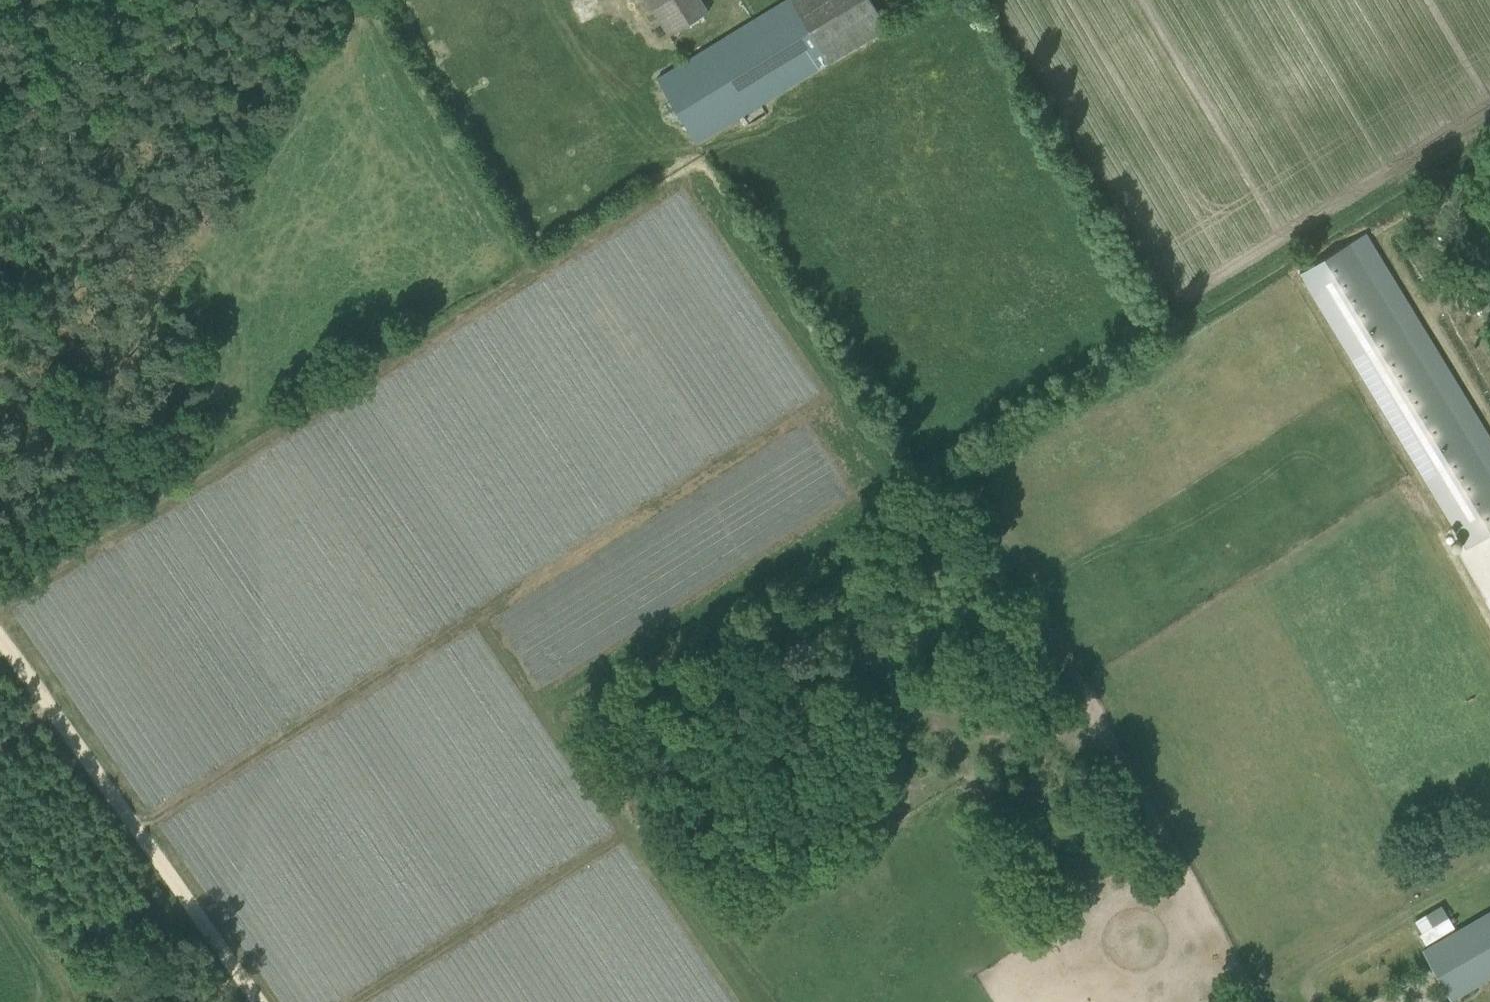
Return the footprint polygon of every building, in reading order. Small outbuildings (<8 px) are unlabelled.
[(667,35),(706,12),(699,0),(646,0),(667,35)] [(752,110),(889,27),(872,0),(787,0),(657,79),(697,144),(752,110)] [(1367,232),(1300,273),(1458,534),(1467,549),(1489,535),(1489,434),(1367,232)] [(1426,943),(1455,926),(1441,903),(1412,920),(1426,943)] [(1454,999),(1489,978),(1489,910),(1423,948),(1454,999)]
